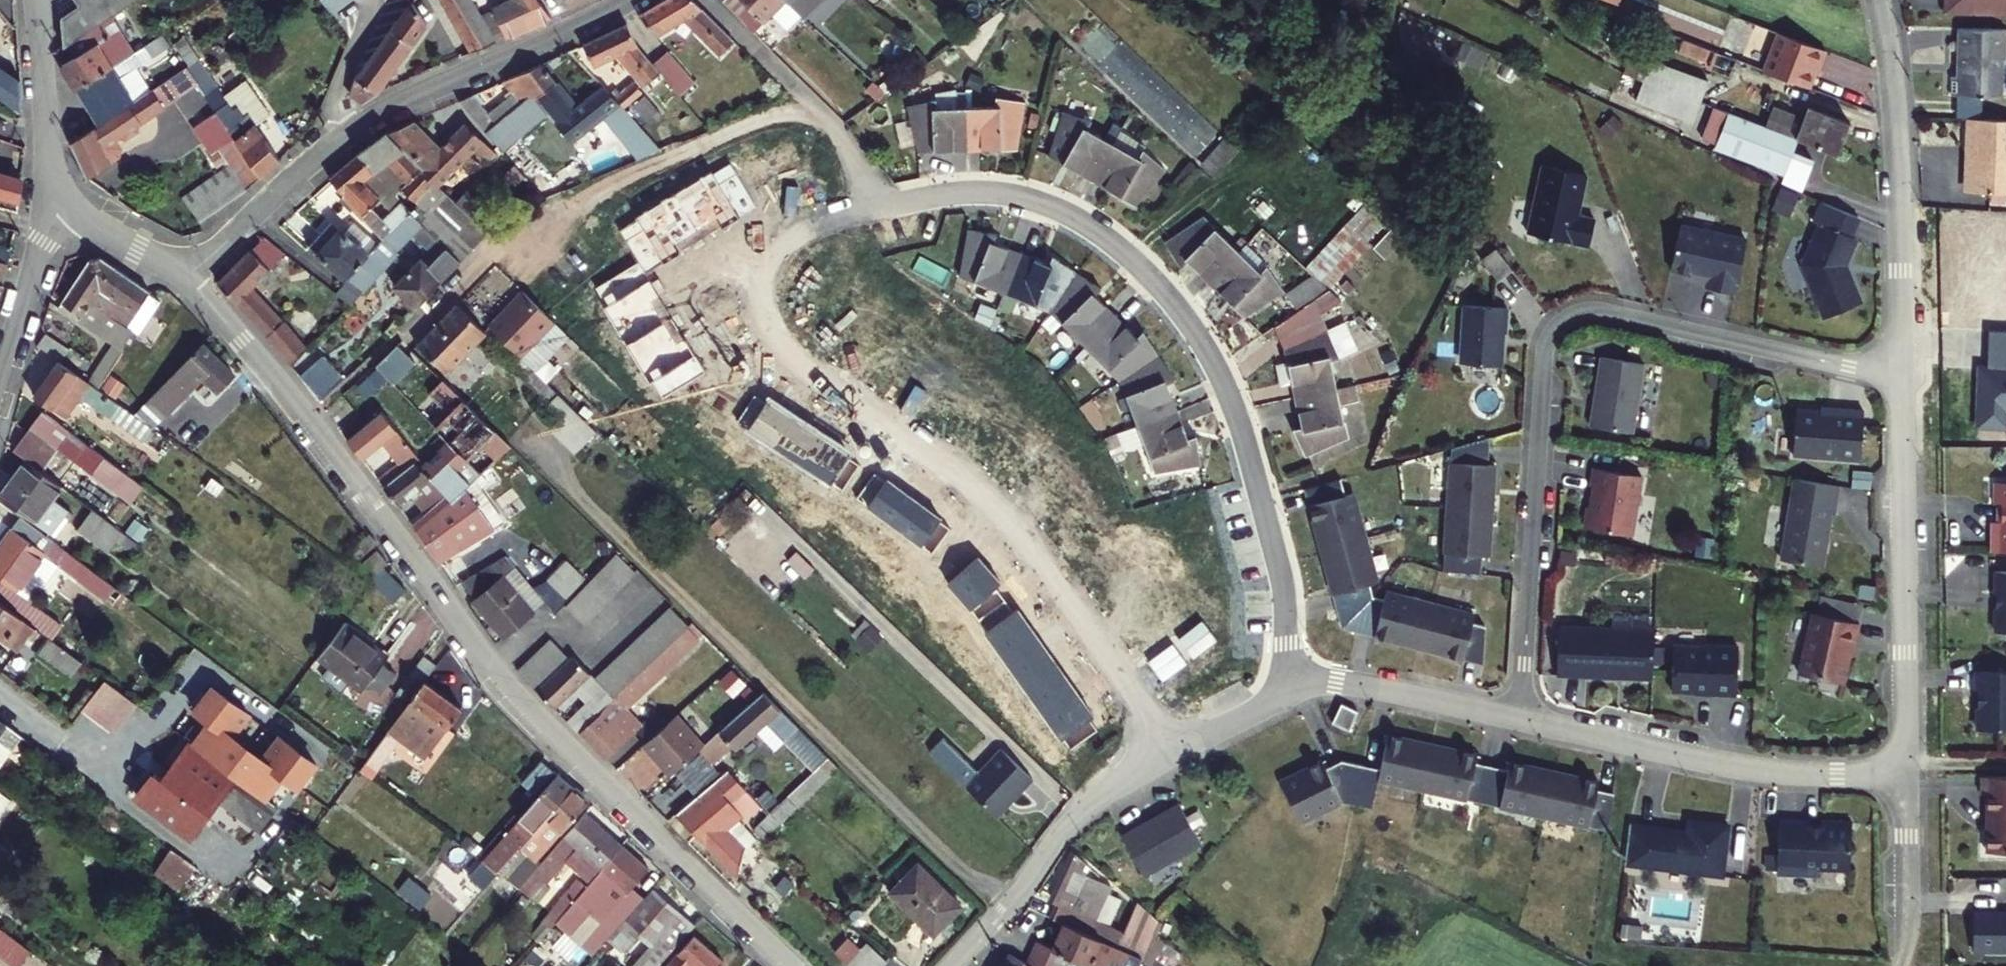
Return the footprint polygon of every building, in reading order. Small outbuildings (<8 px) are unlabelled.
[(63,18),(67,46),(112,16),(137,0),(76,0),(80,6),(63,18)] [(333,14),(352,0),(323,0),(333,14)] [(472,0),(441,0),(471,52),(497,41),(480,12),(472,0)] [(480,12),(497,41),(552,18),(538,0),(509,0),(480,12)] [(573,8),(591,0),(568,0),(573,8)] [(693,0),(668,0),(640,16),(657,36),(684,21),(720,56),(728,47),(734,41),(723,30),(693,0)] [(786,0),(724,0),(755,31),(786,0)] [(807,17),(823,0),(789,0),(807,17)] [(1949,10),(2005,12),(2005,0),(1949,0),(1949,10)] [(63,65),(78,90),(136,53),(112,16),(67,46),(75,58),(63,65)] [(5,18),(0,23),(0,33),(19,47),(18,31),(5,18)] [(668,82),(653,64),(638,46),(627,23),(611,31),(583,44),(594,67),(619,56),(645,86),(655,77),(662,86),(668,82)] [(363,103),(379,94),(415,46),(393,29),(357,79),(351,95),(363,103)] [(1962,29),(1961,77),(1954,78),(1954,97),(1985,97),(1985,92),(2004,92),(2004,63),(2005,60),(2005,30),(1962,29)] [(1828,50),(1780,32),(1765,71),(1811,88),(1820,65),(1822,66),(1828,50)] [(100,126),(136,102),(121,77),(170,46),(163,36),(136,53),(78,90),(100,126)] [(739,46),(734,41),(728,47),(733,52),(739,46)] [(1736,61),(1681,41),(1677,52),(1708,64),(1706,70),(1728,79),(1736,61)] [(653,64),(668,82),(681,97),(695,84),(668,51),(653,64)] [(1631,53),(1624,73),(1698,101),(1705,81),(1631,53)] [(198,86),(208,100),(235,139),(219,150),(230,165),(247,190),(263,175),(280,159),(254,125),(267,115),(242,80),(222,93),(199,60),(186,68),(198,86)] [(531,95),(535,99),(557,84),(542,64),(503,82),(512,94),(489,113),(472,95),(460,101),(486,131),(531,95)] [(23,112),(21,80),(0,66),(0,96),(23,112)] [(186,68),(136,102),(100,126),(73,143),(88,178),(111,163),(104,149),(198,86),(186,68)] [(1698,101),(1624,73),(1615,94),(1691,122),(1698,101)] [(631,82),(614,97),(620,104),(626,110),(642,95),(631,82)] [(575,108),(557,84),(535,99),(547,113),(572,143),(603,118),(620,104),(614,97),(602,86),(575,108)] [(531,95),(486,131),(503,151),(547,113),(535,99),(531,95)] [(645,95),(634,105),(654,128),(665,118),(645,95)] [(995,108),(966,109),(967,150),(1001,149),(1002,150),(1017,150),(1026,104),(1001,97),(1001,107),(995,108)] [(235,139),(208,100),(185,116),(211,156),(219,150),(235,139)] [(967,150),(966,109),(936,111),(932,111),(932,100),(907,107),(917,154),(934,154),(934,151),(967,150)] [(626,110),(620,104),(603,118),(642,159),(664,149),(626,110)] [(1765,126),(1796,138),(1836,154),(1848,122),(1808,105),(1802,118),(1773,107),(1765,126)] [(1791,152),(1796,138),(1765,126),(1718,109),(1712,106),(1712,108),(1700,138),(1714,144),(1713,146),(1784,173),(1804,181),(1812,160),(1791,152)] [(1062,163),(1091,181),(1112,144),(1088,130),(1083,128),(1088,118),(1062,112),(1047,157),(1061,165),(1062,163)] [(1970,117),(1970,147),(1973,152),(1983,153),(1983,160),(1979,161),(1972,165),(1972,190),(2005,193),(2005,119),(1970,117)] [(1094,119),(1088,118),(1083,128),(1088,130),(1094,119)] [(420,171),(438,188),(475,151),(484,160),(487,157),(490,160),(496,153),(464,123),(437,152),(409,124),(389,132),(423,168),(420,171)] [(359,153),(395,196),(402,190),(417,205),(410,212),(460,262),(488,234),(456,204),(438,188),(420,171),(423,168),(389,132),(386,133),(359,153)] [(723,224),(817,183),(795,132),(776,140),(770,153),(725,172),(719,184),(713,181),(673,198),(675,204),(642,266),(630,260),(621,278),(661,299),(677,292),(697,255),(711,248),(723,224)] [(1239,151),(1226,138),(1201,164),(1215,176),(1239,151)] [(1138,158),(1112,144),(1091,181),(1135,207),(1165,172),(1146,154),(1142,161),(1138,158)] [(1147,152),(1143,149),(1138,158),(1142,161),(1146,154),(1147,152)] [(359,153),(330,178),(344,193),(342,196),(383,239),(410,212),(395,196),(359,153)] [(247,190),(230,165),(183,198),(200,222),(247,190)] [(1585,175),(1540,167),(1527,235),(1589,246),(1594,219),(1577,216),(1585,175)] [(19,199),(22,179),(0,173),(0,195),(19,199)] [(1801,190),(1804,181),(1784,173),(1781,181),(1801,190)] [(466,194),(456,204),(488,234),(498,223),(466,194)] [(1860,303),(1843,268),(1856,239),(1851,236),(1859,219),(1823,202),(1815,221),(1820,223),(1801,264),(1823,318),(1860,303)] [(460,262),(410,212),(383,239),(379,243),(347,279),(363,293),(400,256),(396,251),(412,235),(436,258),(427,266),(419,259),(392,286),(413,310),(460,262)] [(1209,281),(1238,252),(1204,216),(1164,242),(1177,264),(1186,256),(1189,261),(1209,281)] [(347,279),(379,243),(354,221),(342,232),(332,222),(310,247),(347,279)] [(1734,295),(1746,241),(1680,226),(1670,270),(1709,278),(1707,288),(1734,295)] [(1005,294),(1021,255),(993,243),(990,242),(992,233),(967,229),(958,276),(1005,294)] [(294,260),(266,238),(251,253),(271,271),(279,263),(286,270),(294,260)] [(1,284),(11,251),(0,247),(0,284),(1,284)] [(1498,282),(1512,270),(1496,249),(1481,261),(1498,282)] [(1238,252),(1209,281),(1245,318),(1282,292),(1269,268),(1261,276),(1258,272),(1238,252)] [(219,284),(266,337),(284,320),(255,288),(271,271),(251,253),(219,284)] [(1021,255),(1005,294),(1051,312),(1077,272),(1056,259),(1053,267),(1048,266),(1021,255)] [(1189,261),(1186,256),(1177,264),(1181,269),(1189,261)] [(91,304),(114,268),(99,258),(89,260),(60,303),(122,345),(132,330),(91,304)] [(1269,268),(1267,265),(1258,272),(1261,276),(1269,268)] [(162,301),(114,268),(91,304),(132,330),(139,334),(162,301)] [(1077,272),(1051,312),(1086,347),(1115,317),(1095,296),(1090,292),(1097,286),(1077,272)] [(1101,289),(1097,286),(1090,292),(1095,296),(1101,289)] [(1340,302),(1328,288),(1270,330),(1284,349),(1295,398),(1336,387),(1330,361),(1329,356),(1336,354),(1325,331),(1318,316),(1340,302)] [(527,292),(524,290),(488,327),(502,340),(520,358),(555,322),(527,292)] [(1506,333),(1508,308),(1459,304),(1454,362),(1501,366),(1504,333),(1506,333)] [(486,334),(455,305),(417,344),(447,373),(466,354),(486,375),(496,366),(490,361),(491,358),(476,344),(486,334)] [(1115,317),(1086,347),(1119,381),(1158,356),(1146,336),(1139,341),(1135,337),(1115,317)] [(284,320),(266,337),(291,366),(309,348),(284,320)] [(1342,322),(1325,331),(1336,354),(1329,356),(1330,361),(1336,387),(1365,378),(1342,322)] [(1146,336),(1143,332),(1135,337),(1139,341),(1146,336)] [(37,349),(57,363),(67,350),(47,335),(37,349)] [(520,358),(502,340),(493,350),(519,375),(521,372),(559,409),(566,401),(520,358)] [(132,416),(150,429),(152,430),(201,379),(216,393),(232,376),(201,345),(159,389),(151,397),(132,416)] [(119,351),(111,346),(87,384),(97,391),(121,352),(119,351)] [(121,352),(97,391),(111,401),(136,363),(121,352)] [(300,377),(320,398),(343,378),(323,356),(300,377)] [(1171,375),(1158,356),(1119,381),(1137,426),(1177,412),(1166,384),(1164,379),(1171,375)] [(1593,410),(1590,426),(1633,433),(1644,364),(1602,357),(1595,399),(1598,400),(1596,411),(1593,410)] [(387,367),(381,359),(375,365),(382,372),(387,367)] [(111,401),(97,391),(87,384),(57,363),(33,397),(64,419),(79,398),(142,441),(150,429),(132,416),(111,401)] [(159,389),(139,372),(132,382),(151,397),(159,389)] [(1174,380),(1171,375),(1164,379),(1166,384),(1174,380)] [(1336,387),(1295,398),(1302,427),(1303,433),(1295,436),(1306,457),(1348,438),(1336,387)] [(449,442),(466,460),(483,444),(497,460),(511,446),(452,388),(444,396),(452,405),(449,408),(467,426),(449,442)] [(734,452),(784,463),(811,495),(822,498),(819,510),(840,523),(871,475),(855,456),(847,463),(828,451),(831,438),(813,434),(797,415),(787,422),(769,411),(772,396),(749,392),(721,437),(734,452)] [(1860,460),(1864,411),(1835,408),(1835,413),(1797,410),(1793,455),(1860,460)] [(126,477),(41,412),(16,448),(59,480),(73,461),(114,492),(126,477)] [(1186,438),(1177,412),(1137,426),(1149,456),(1153,473),(1201,465),(1197,440),(1188,442),(1186,438)] [(378,479),(384,487),(415,462),(419,459),(381,413),(347,440),(363,460),(383,443),(398,463),(378,479)] [(1303,433),(1302,427),(1293,430),(1295,436),(1303,433)] [(1489,556),(1495,465),(1487,464),(1489,438),(1451,448),(1443,571),(1480,573),(1481,556),(1489,556)] [(451,502),(481,475),(473,467),(466,460),(449,442),(421,468),(431,480),(436,485),(445,496),(451,502)] [(59,480),(16,448),(12,452),(24,461),(56,484),(59,480)] [(481,475),(489,468),(481,460),(473,467),(481,475)] [(56,484),(24,461),(0,493),(53,533),(68,512),(53,500),(61,488),(56,484)] [(421,468),(415,462),(384,487),(397,505),(431,480),(421,468)] [(481,475),(451,502),(445,496),(434,505),(412,524),(439,562),(505,523),(483,490),(498,474),(492,465),(489,468),(481,475)] [(1588,506),(1584,527),(1632,535),(1642,476),(1594,468),(1591,486),(1594,486),(1590,507),(1588,506)] [(1305,491),(1342,628),(1483,664),(1485,625),(1473,622),(1475,615),(1386,592),(1384,599),(1373,597),(1370,584),(1377,582),(1353,493),(1345,495),(1341,479),(1305,491)] [(1838,486),(1794,479),(1781,560),(1822,567),(1830,515),(1834,515),(1838,486)] [(1992,552),(2005,553),(2005,482),(1994,482),(1994,505),(1998,505),(1998,522),(1992,522),(1992,552)] [(425,495),(434,505),(445,496),(436,485),(425,495)] [(116,529),(91,510),(76,530),(106,552),(115,541),(135,555),(141,547),(116,529)] [(961,567),(942,549),(937,554),(918,536),(923,530),(907,515),(868,556),(905,590),(901,593),(920,611),(961,567)] [(19,518),(0,544),(0,579),(18,593),(53,543),(19,518)] [(1202,626),(1171,596),(1169,581),(1156,551),(1164,543),(1151,530),(1101,552),(1105,578),(1121,576),(1122,586),(1133,596),(1124,605),(1136,617),(1146,638),(1159,636),(1169,660),(1162,668),(1177,682),(1196,674),(1207,663),(1225,660),(1221,632),(1206,634),(1202,626)] [(636,568),(617,549),(584,584),(567,601),(564,605),(584,624),(636,568)] [(111,587),(62,550),(53,562),(105,601),(114,589),(111,587)] [(386,563),(376,551),(357,568),(367,580),(386,563)] [(553,609),(506,557),(461,582),(475,597),(473,601),(504,636),(533,614),(537,618),(545,617),(553,609)] [(584,584),(561,560),(544,577),(567,601),(584,584)] [(1995,632),(2005,632),(2005,572),(1994,572),(1994,594),(1998,594),(1998,608),(1995,608),(1995,632)] [(1817,615),(1855,623),(1859,606),(1821,598),(1817,615)] [(1027,724),(1045,754),(1064,743),(1066,742),(1096,724),(1089,699),(1074,703),(1062,681),(1067,678),(1049,647),(1046,638),(1033,642),(1030,638),(1025,617),(1015,601),(965,630),(971,652),(987,648),(983,634),(1029,709),(1032,721),(1027,724)] [(0,605),(0,639),(18,652),(24,644),(28,647),(38,632),(0,605)] [(669,605),(594,678),(612,697),(622,687),(687,625),(669,605)] [(427,652),(441,619),(412,607),(391,659),(408,666),(416,647),(427,652)] [(1799,675),(1842,684),(1846,665),(1844,662),(1847,651),(1852,652),(1859,624),(1855,623),(1817,615),(1812,613),(1799,675)] [(386,659),(342,625),(318,656),(362,690),(386,659)] [(1652,674),(1654,631),(1559,627),(1557,675),(1612,677),(1616,673),(1630,674),(1634,678),(1644,678),(1648,674),(1652,674)] [(536,689),(569,659),(550,639),(518,669),(536,689)] [(66,653),(49,640),(37,656),(69,679),(80,664),(66,653)] [(446,650),(438,640),(410,674),(420,680),(446,650)] [(1736,695),(1738,647),(1705,646),(1705,648),(1673,647),(1671,691),(1708,692),(1708,694),(1736,695)] [(615,699),(578,731),(580,733),(608,707),(633,732),(642,724),(628,709),(678,660),(668,648),(615,699)] [(578,731),(615,699),(612,697),(594,678),(571,657),(569,659),(536,689),(556,709),(581,686),(592,698),(568,721),(578,731)] [(1976,672),(1976,692),(1978,692),(1978,731),(2005,731),(2005,672),(1976,672)] [(135,704),(104,681),(75,721),(105,743),(135,704)] [(460,711),(423,683),(358,770),(368,778),(398,737),(425,758),(460,711)] [(208,724),(192,746),(228,774),(246,749),(231,738),(247,716),(210,689),(193,713),(208,724)] [(798,728),(762,693),(719,731),(731,746),(734,749),(765,721),(786,741),(798,728)] [(1357,711),(1341,704),(1333,723),(1349,730),(1357,711)] [(606,759),(633,732),(608,707),(580,733),(606,759)] [(698,750),(704,745),(676,715),(641,746),(669,775),(698,750)] [(1609,830),(1613,792),(1602,780),(1389,727),(1382,774),(1609,830)] [(731,746),(719,731),(704,745),(698,750),(699,751),(709,762),(711,764),(731,746)] [(246,749),(228,774),(265,801),(282,777),(297,788),(314,764),(277,738),(261,760),(246,749)] [(192,746),(189,745),(162,781),(154,775),(136,799),(188,838),(216,801),(254,830),(272,806),(265,801),(228,774),(192,746)] [(1002,748),(964,787),(995,817),(1033,778),(1002,748)] [(709,762),(699,751),(676,771),(686,782),(709,762)] [(1380,761),(1344,755),(1345,761),(1329,770),(1323,759),(1279,774),(1306,823),(1348,802),(1377,805),(1380,761)] [(781,803),(767,816),(752,830),(763,840),(837,767),(827,758),(781,803)] [(554,771),(539,760),(520,784),(534,795),(554,771)] [(694,798),(674,815),(686,828),(689,825),(697,833),(694,836),(736,879),(742,850),(724,828),(740,815),(728,802),(743,789),(737,782),(727,770),(712,782),(694,798)] [(498,874),(572,789),(558,774),(505,835),(509,839),(486,866),(498,874)] [(1982,776),(1982,794),(1987,794),(1987,810),(1990,810),(1990,829),(1987,829),(1987,852),(2005,852),(2005,776),(1982,776)] [(586,803),(572,789),(498,874),(519,889),(542,863),(538,860),(586,803)] [(0,794),(0,814),(9,801),(0,794)] [(1147,821),(1121,836),(1143,875),(1201,843),(1179,803),(1155,817),(1156,819),(1150,822),(1147,821)] [(585,814),(542,863),(519,889),(538,904),(544,896),(534,888),(541,879),(547,884),(564,863),(588,884),(622,846),(585,814)] [(1630,824),(1625,863),(1722,876),(1728,825),(1689,820),(1687,831),(1630,824)] [(1849,870),(1852,823),(1822,822),(1822,826),(1809,826),(1809,822),(1779,821),(1777,874),(1811,875),(1817,869),(1849,870)] [(506,826),(504,824),(498,830),(501,833),(506,826)] [(647,868),(622,846),(588,884),(585,888),(558,919),(554,924),(572,938),(577,933),(593,915),(601,921),(585,939),(581,945),(592,955),(598,948),(606,937),(642,896),(632,888),(647,868)] [(13,858),(0,849),(0,876),(13,858)] [(194,869),(169,850),(144,886),(169,904),(194,869)] [(1062,923),(1103,942),(1110,925),(1096,919),(1110,886),(1083,874),(1087,866),(1071,853),(1056,884),(1063,887),(1049,917),(1062,923)] [(960,906),(917,864),(891,892),(934,935),(960,906)] [(558,919),(585,888),(575,880),(549,912),(558,919)] [(691,926),(650,890),(613,934),(630,948),(640,936),(651,946),(634,965),(655,965),(691,926)] [(8,915),(16,904),(0,893),(0,909),(8,915)] [(1117,947),(1141,958),(1158,922),(1138,904),(1117,947)] [(554,924),(558,919),(549,912),(545,918),(554,924)] [(1973,914),(1973,950),(2005,950),(2005,914),(1973,914)] [(1062,923),(1050,949),(1038,944),(1028,965),(1066,965),(1069,959),(1083,965),(1091,965),(1092,964),(1095,965),(1138,965),(1141,958),(1117,947),(1103,942),(1062,923)] [(655,965),(658,965),(692,927),(691,926),(655,965)] [(59,937),(47,928),(44,932),(56,941),(59,937)] [(5,951),(8,949),(25,961),(31,953),(0,930),(0,947),(5,951)] [(692,934),(665,965),(718,965),(722,960),(692,934)] [(888,961),(868,942),(858,953),(848,963),(851,965),(883,965),(888,961)] [(1001,965),(1027,965),(1007,954),(1001,965)]
